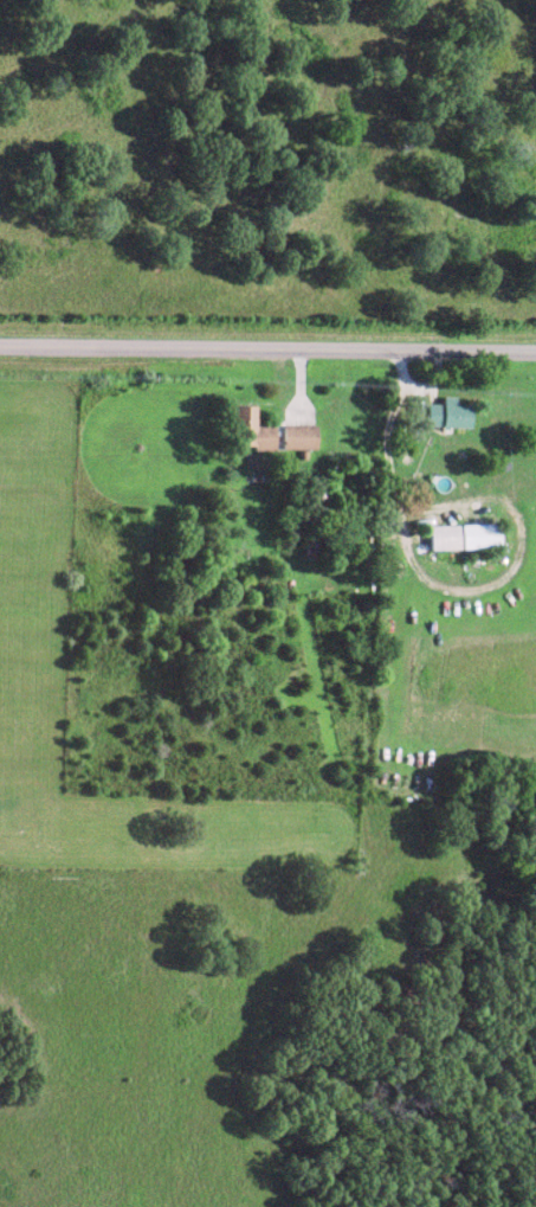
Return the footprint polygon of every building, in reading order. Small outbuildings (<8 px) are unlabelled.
[(444,406),(429,406),(429,430),(473,429),(473,407),(457,408),(457,399),(444,399),(444,406)] [(258,408),(235,408),(234,433),(246,433),(246,450),(276,450),(276,428),(257,428),(258,408)] [(318,428),(284,427),(284,450),(318,451),(318,428)] [(499,524),(432,527),(433,550),(499,548),(499,524)]
